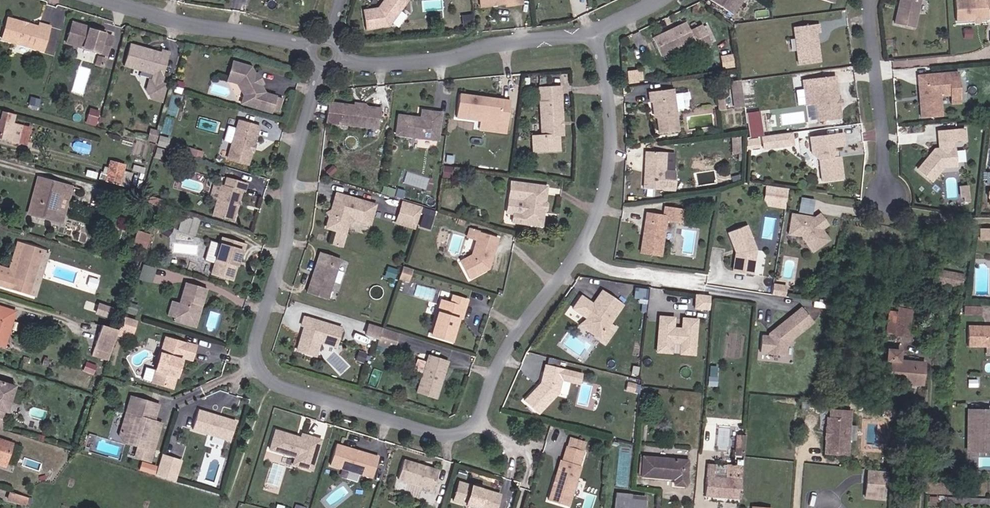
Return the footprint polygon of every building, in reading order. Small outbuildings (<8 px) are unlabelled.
[(386,1),(385,7),(383,8),(380,9),(365,11),(368,29),(391,26),(411,0),(387,0),(386,1)] [(709,0),(735,17),(746,0),(709,0)] [(903,3),(901,4),(896,25),(915,30),(922,0),(904,0),(903,3)] [(978,20),(989,20),(989,0),(956,0),(956,21),(974,21),(974,20),(978,20)] [(21,27),(21,25),(7,21),(2,42),(43,53),(49,29),(39,26),(39,30),(27,27),(25,28),(21,27)] [(655,39),(663,57),(696,41),(701,50),(713,45),(704,26),(692,32),(688,23),(655,39)] [(106,57),(111,39),(104,37),(104,34),(72,24),(65,45),(106,57)] [(821,64),(819,48),(817,34),(820,34),(819,26),(795,29),(796,38),(800,66),(821,64)] [(160,55),(129,47),(123,68),(154,76),(152,83),(149,83),(146,93),(150,100),(161,103),(165,88),(160,86),(169,55),(161,53),(160,55)] [(720,55),(722,67),(733,65),(732,53),(720,55)] [(104,62),(97,60),(95,65),(102,68),(104,62)] [(249,108),(263,112),(264,109),(271,112),(275,98),(264,95),(264,94),(260,87),(257,86),(254,79),(255,76),(251,68),(233,63),(227,82),(237,84),(244,97),(251,99),(252,100),(249,108)] [(639,81),(639,73),(629,74),(630,82),(639,81)] [(920,102),(922,118),(943,117),(940,88),(950,87),(960,86),(959,74),(918,77),(920,94),(922,96),(923,102),(920,102)] [(257,86),(260,87),(262,86),(257,75),(255,76),(254,79),(257,86)] [(796,75),(783,75),(783,106),(796,107),(796,75)] [(733,93),(743,92),(742,82),(742,81),(732,82),(733,93)] [(841,121),(837,86),(805,90),(807,108),(817,106),(819,123),(841,121)] [(950,87),(951,96),(961,95),(960,86),(950,87)] [(563,137),(561,89),(540,89),(541,136),(529,137),(529,154),(557,153),(556,138),(563,137)] [(675,95),(674,89),(651,92),(652,102),(654,102),(655,112),(658,112),(660,133),(680,131),(677,110),(675,95)] [(744,102),(743,92),(733,93),(735,103),(744,102)] [(675,95),(677,110),(685,109),(683,94),(675,95)] [(509,122),(511,102),(460,96),(457,119),(499,124),(500,121),(509,122)] [(240,105),(249,108),(252,100),(251,99),(244,97),(240,105)] [(735,110),(745,109),(744,102),(735,103),(735,110)] [(362,107),(330,103),(327,123),(378,129),(381,110),(367,108),(365,105),(362,107)] [(18,142),(20,137),(23,137),(26,127),(23,126),(23,125),(12,122),(14,115),(3,112),(1,119),(0,119),(0,137),(18,142)] [(90,112),(87,122),(96,124),(98,114),(90,112)] [(438,142),(442,115),(424,112),(422,122),(416,121),(417,119),(400,116),(397,135),(438,142)] [(247,166),(258,129),(238,123),(227,160),(247,166)] [(965,140),(964,130),(939,132),(940,142),(939,142),(939,149),(937,149),(933,154),(931,153),(917,169),(932,181),(944,167),(956,167),(955,148),(953,148),(953,141),(965,140)] [(791,134),(761,138),(762,145),(769,144),(770,149),(783,148),(782,144),(792,143),(791,134)] [(841,159),(838,159),(832,160),(832,157),(834,154),(834,149),(845,147),(844,135),(811,139),(813,152),(820,157),(822,183),(843,181),(841,159)] [(732,138),(732,146),(740,146),(740,138),(732,138)] [(667,171),(667,153),(647,153),(646,189),(677,190),(678,172),(667,171)] [(134,186),(137,174),(124,171),(125,164),(112,162),(110,175),(100,173),(99,178),(134,186)] [(449,181),(451,169),(444,169),(442,180),(449,181)] [(28,213),(32,214),(41,178),(38,177),(28,213)] [(41,178),(32,214),(63,222),(72,186),(41,178)] [(244,193),(246,184),(226,178),(224,187),(220,186),(212,216),(232,222),(241,192),(244,193)] [(508,200),(514,201),(522,202),(524,204),(523,214),(519,216),(512,215),(511,224),(541,228),(542,214),(546,212),(546,206),(544,203),(546,189),(510,184),(508,200)] [(383,194),(393,197),(396,190),(385,187),(383,194)] [(790,191),(768,187),(766,201),(770,208),(786,211),(790,191)] [(140,201),(160,206),(161,200),(142,195),(140,201)] [(352,220),(358,221),(363,203),(336,195),(331,211),(333,212),(332,217),(329,218),(326,229),(336,232),(347,226),(347,223),(352,220)] [(522,202),(514,201),(512,215),(519,216),(523,214),(524,204),(522,202)] [(419,217),(420,217),(423,209),(404,202),(401,211),(419,217)] [(363,203),(358,221),(369,225),(374,206),(363,203)] [(679,221),(680,209),(666,207),(664,216),(648,213),(645,229),(648,231),(647,235),(644,235),(641,252),(662,255),(668,220),(679,221)] [(419,217),(401,211),(397,225),(414,230),(419,217)] [(198,220),(182,215),(177,232),(194,237),(198,220)] [(829,226),(821,215),(815,219),(814,218),(793,215),(790,235),(802,237),(814,253),(830,241),(823,231),(829,226)] [(422,228),(431,231),(434,220),(426,217),(422,228)] [(349,232),(352,220),(347,223),(347,226),(336,232),(344,234),(349,232)] [(167,238),(172,230),(165,226),(160,234),(167,238)] [(753,274),(757,250),(747,226),(729,232),(737,252),(734,271),(753,274)] [(134,245),(138,246),(142,231),(139,230),(134,245)] [(138,246),(145,248),(150,234),(142,231),(138,246)] [(989,242),(989,231),(979,231),(979,242),(989,242)] [(344,234),(336,232),(331,245),(340,248),(344,234)] [(488,271),(498,240),(479,234),(472,257),(460,263),(469,281),(488,271)] [(242,254),(244,245),(222,237),(219,245),(214,264),(210,275),(231,281),(239,253),(242,254)] [(24,243),(18,241),(9,269),(0,266),(0,274),(14,278),(24,243)] [(204,261),(214,264),(219,245),(210,242),(204,261)] [(24,243),(14,278),(0,274),(0,286),(29,294),(43,248),(24,243)] [(309,288),(328,294),(341,259),(321,252),(309,288)] [(156,270),(143,266),(138,282),(151,286),(156,270)] [(397,271),(388,268),(385,278),(394,281),(397,271)] [(412,270),(403,268),(399,280),(408,282),(412,270)] [(961,287),(963,274),(940,270),(938,283),(961,287)] [(99,278),(90,276),(88,284),(96,286),(99,278)] [(166,317),(173,318),(186,322),(195,313),(197,305),(201,306),(206,290),(183,283),(178,303),(171,302),(166,317)] [(773,291),(781,292),(782,285),(774,284),(773,291)] [(327,299),(328,294),(309,288),(307,293),(327,299)] [(634,298),(647,299),(648,289),(635,288),(634,298)] [(586,320),(588,329),(599,336),(597,339),(603,343),(614,328),(607,324),(620,305),(599,292),(590,305),(578,297),(570,309),(585,319),(586,320)] [(712,297),(697,295),(696,309),(710,311),(712,297)] [(907,337),(913,297),(900,296),(897,313),(890,312),(886,332),(894,333),(893,335),(907,337)] [(431,335),(451,342),(458,317),(462,318),(467,302),(453,298),(451,305),(441,302),(431,335)] [(127,303),(124,310),(132,313),(134,306),(127,303)] [(186,322),(173,318),(172,322),(194,329),(201,306),(197,305),(195,313),(186,322)] [(15,311),(0,306),(0,345),(4,346),(15,311)] [(787,344),(814,322),(802,308),(773,331),(775,333),(769,337),(766,337),(762,337),(761,353),(768,353),(768,356),(787,356),(787,344)] [(968,308),(968,317),(978,317),(978,308),(968,308)] [(302,325),(304,326),(309,327),(304,343),(299,344),(297,350),(315,355),(320,341),(335,346),(341,328),(304,317),(302,325)] [(675,318),(661,317),(659,351),(672,352),(673,342),(683,343),(682,353),(695,354),(698,321),(684,319),(683,330),(674,329),(675,318)] [(577,325),(597,339),(599,336),(588,329),(586,320),(585,319),(577,325)] [(383,328),(370,324),(366,335),(372,337),(379,339),(383,328)] [(108,360),(118,329),(101,325),(91,355),(108,360)] [(309,327),(304,326),(299,344),(304,343),(309,327)] [(400,333),(383,328),(379,339),(378,344),(378,345),(394,350),(400,333)] [(987,329),(969,328),(969,349),(989,349),(989,331),(987,331),(987,329)] [(139,380),(170,390),(180,358),(190,361),(195,347),(164,337),(153,371),(143,368),(139,380)] [(922,385),(924,362),(899,360),(900,350),(887,349),(886,360),(891,361),(889,381),(922,385)] [(363,363),(366,355),(359,352),(356,361),(363,363)] [(416,393),(436,399),(448,362),(429,355),(427,362),(417,359),(413,371),(423,374),(416,393)] [(547,362),(560,366),(561,360),(548,356),(547,362)] [(83,371),(92,375),(96,365),(86,362),(83,371)] [(525,401),(538,414),(558,394),(564,370),(546,366),(541,384),(525,401)] [(1,418),(4,410),(7,411),(15,386),(0,381),(0,418),(1,418)] [(135,411),(138,400),(131,398),(127,409),(135,411)] [(158,406),(138,400),(135,411),(127,409),(119,437),(122,442),(137,447),(134,458),(149,462),(158,433),(147,430),(150,422),(153,423),(158,406)] [(811,402),(802,401),(801,409),(810,410),(811,402)] [(828,418),(827,429),(829,430),(829,437),(827,439),(826,453),(848,455),(849,439),(846,438),(847,427),(850,426),(850,412),(831,410),(831,418),(828,418)] [(970,418),(989,419),(989,411),(970,410),(970,418)] [(193,430),(200,412),(197,411),(191,430),(193,430)] [(213,416),(200,412),(193,430),(229,442),(235,423),(219,418),(218,420),(214,419),(213,416)] [(970,418),(969,442),(977,442),(977,447),(989,448),(989,419),(970,418)] [(160,425),(153,423),(150,422),(147,430),(158,433),(160,425)] [(297,438),(276,432),(270,452),(295,459),(293,466),(312,472),(322,442),(303,436),(301,440),(301,442),(297,441),(297,438)] [(745,451),(747,436),(737,435),(736,450),(745,451)] [(569,447),(583,451),(585,443),(571,439),(569,447)] [(7,461),(12,444),(0,440),(0,459),(7,461)] [(969,442),(969,451),(989,452),(989,448),(977,447),(977,442),(969,442)] [(373,479),(379,459),(337,446),(331,467),(373,479)] [(579,465),(583,451),(569,447),(568,446),(564,461),(563,460),(550,501),(568,507),(581,466),(579,465)] [(686,485),(688,460),(643,456),(642,476),(675,479),(674,484),(686,485)] [(177,467),(159,460),(154,476),(173,482),(177,467)] [(416,486),(422,467),(405,462),(399,481),(416,486)] [(729,498),(741,500),(743,478),(727,477),(715,476),(716,464),(709,463),(706,497),(723,498),(723,495),(729,496),(729,498)] [(727,477),(743,478),(744,466),(729,465),(727,477)] [(438,472),(422,467),(416,486),(432,491),(438,472)] [(882,498),(884,470),(869,469),(867,497),(882,498)] [(500,495),(481,490),(474,488),(458,483),(453,502),(473,507),(496,507),(500,495)] [(946,493),(946,483),(927,483),(927,490),(925,490),(924,493),(946,493)] [(28,497),(9,491),(7,499),(21,504),(22,503),(26,504),(27,501),(28,497)] [(645,501),(631,500),(631,494),(616,493),(614,507),(644,507),(645,501)]
